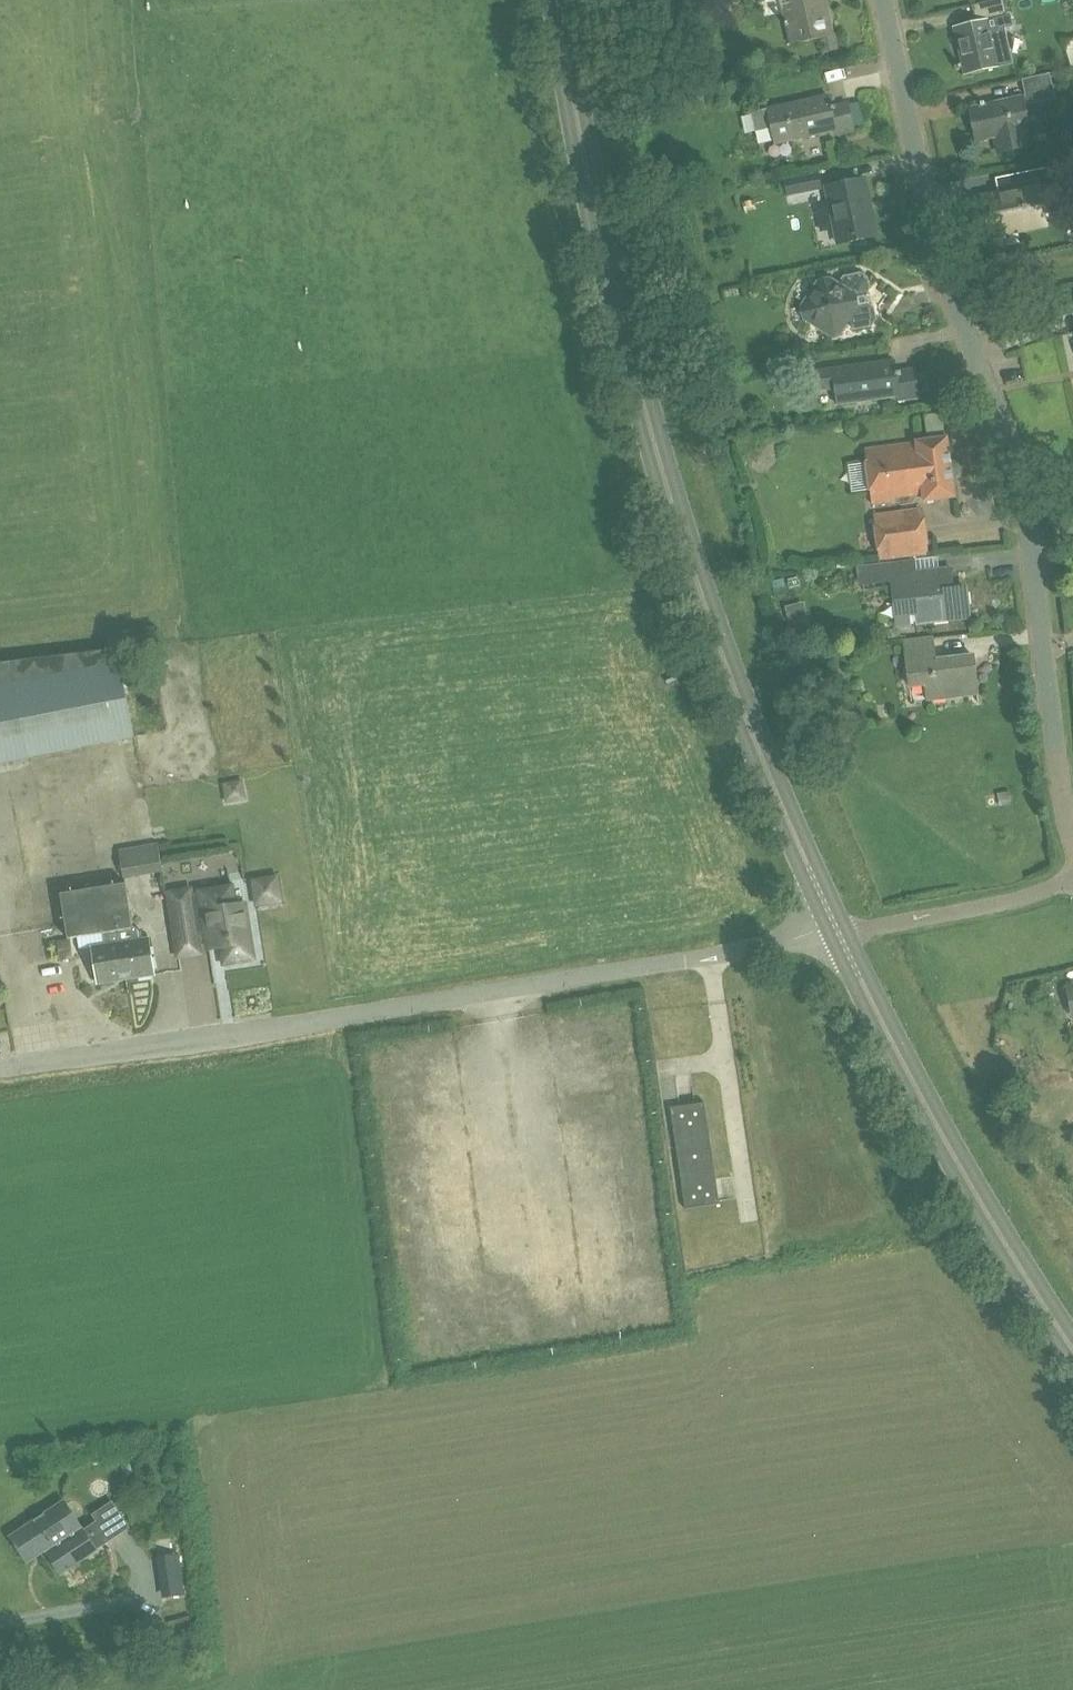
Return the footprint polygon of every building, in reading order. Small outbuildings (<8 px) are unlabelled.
[(783,12),(790,43),(821,37),(824,51),(838,48),(834,32),(832,33),(825,0),(794,0),(796,9),(783,12)] [(955,26),(967,72),(1001,64),(1014,61),(1006,25),(1015,23),(1012,11),(1009,12),(1006,0),(987,0),(973,3),(977,21),(955,26)] [(1049,73),(1023,78),(1027,95),(1039,93),(1041,100),(1055,97),(1049,73)] [(1024,104),(1041,100),(1039,93),(1027,95),(971,108),(978,139),(996,135),(999,151),(1029,144),(1025,128),(1029,128),(1024,104)] [(772,128),(775,142),(834,129),(835,134),(853,130),(847,101),(831,105),(829,95),(751,112),(755,131),(772,128)] [(706,109),(703,96),(683,99),(686,113),(706,109)] [(999,190),(982,193),(992,239),(1050,227),(1045,201),(1052,200),(1045,168),(1016,174),(1019,185),(999,190)] [(822,187),(819,173),(784,181),(786,194),(822,187)] [(866,178),(827,186),(839,243),(877,235),(866,178)] [(804,319),(830,336),(842,333),(847,325),(855,330),(872,326),(877,319),(874,307),(867,302),(867,299),(866,296),(871,289),(868,277),(861,272),(844,276),(838,284),(830,278),(819,281),(802,307),(804,319)] [(798,374),(813,371),(809,355),(795,358),(798,374)] [(836,389),(838,402),(898,392),(899,399),(920,395),(916,368),(897,371),(895,359),(813,370),(816,392),(836,389)] [(897,498),(901,504),(914,503),(917,496),(925,495),(925,500),(955,496),(947,437),(917,441),(917,442),(866,449),(873,502),(897,498)] [(874,514),(880,558),(930,551),(924,507),(874,514)] [(910,616),(915,615),(916,622),(969,616),(966,587),(954,589),(952,569),(893,576),(891,562),(859,565),(862,583),(893,580),(898,624),(911,623),(910,616)] [(804,606),(787,611),(794,639),(811,634),(804,606)] [(926,682),(928,699),(979,693),(974,654),(936,659),(933,637),(904,641),(910,684),(926,682)] [(135,738),(118,648),(0,662),(0,764),(135,738)] [(230,799),(243,797),(241,785),(227,787),(230,799)] [(997,793),(999,806),(1012,804),(1010,791),(997,793)] [(64,846),(93,838),(91,830),(62,837),(64,846)] [(126,883),(61,893),(69,938),(103,933),(119,930),(134,927),(126,883)] [(190,890),(169,893),(177,945),(199,941),(198,935),(207,933),(210,950),(211,950),(211,945),(222,943),(225,963),(249,959),(245,930),(249,929),(245,905),(234,907),(231,888),(201,893),(201,897),(192,898),(190,890)] [(134,927),(119,930),(127,978),(155,974),(149,938),(141,940),(139,927),(134,927)] [(105,943),(93,945),(93,947),(99,982),(127,978),(119,930),(103,933),(105,943)] [(61,962),(74,960),(71,942),(58,944),(61,962)] [(707,1101),(672,1106),(688,1207),(722,1202),(707,1101)] [(44,1550),(60,1573),(111,1540),(98,1521),(84,1531),(65,1502),(17,1534),(33,1557),(44,1550)] [(160,1580),(163,1598),(184,1595),(182,1577),(160,1580)]
